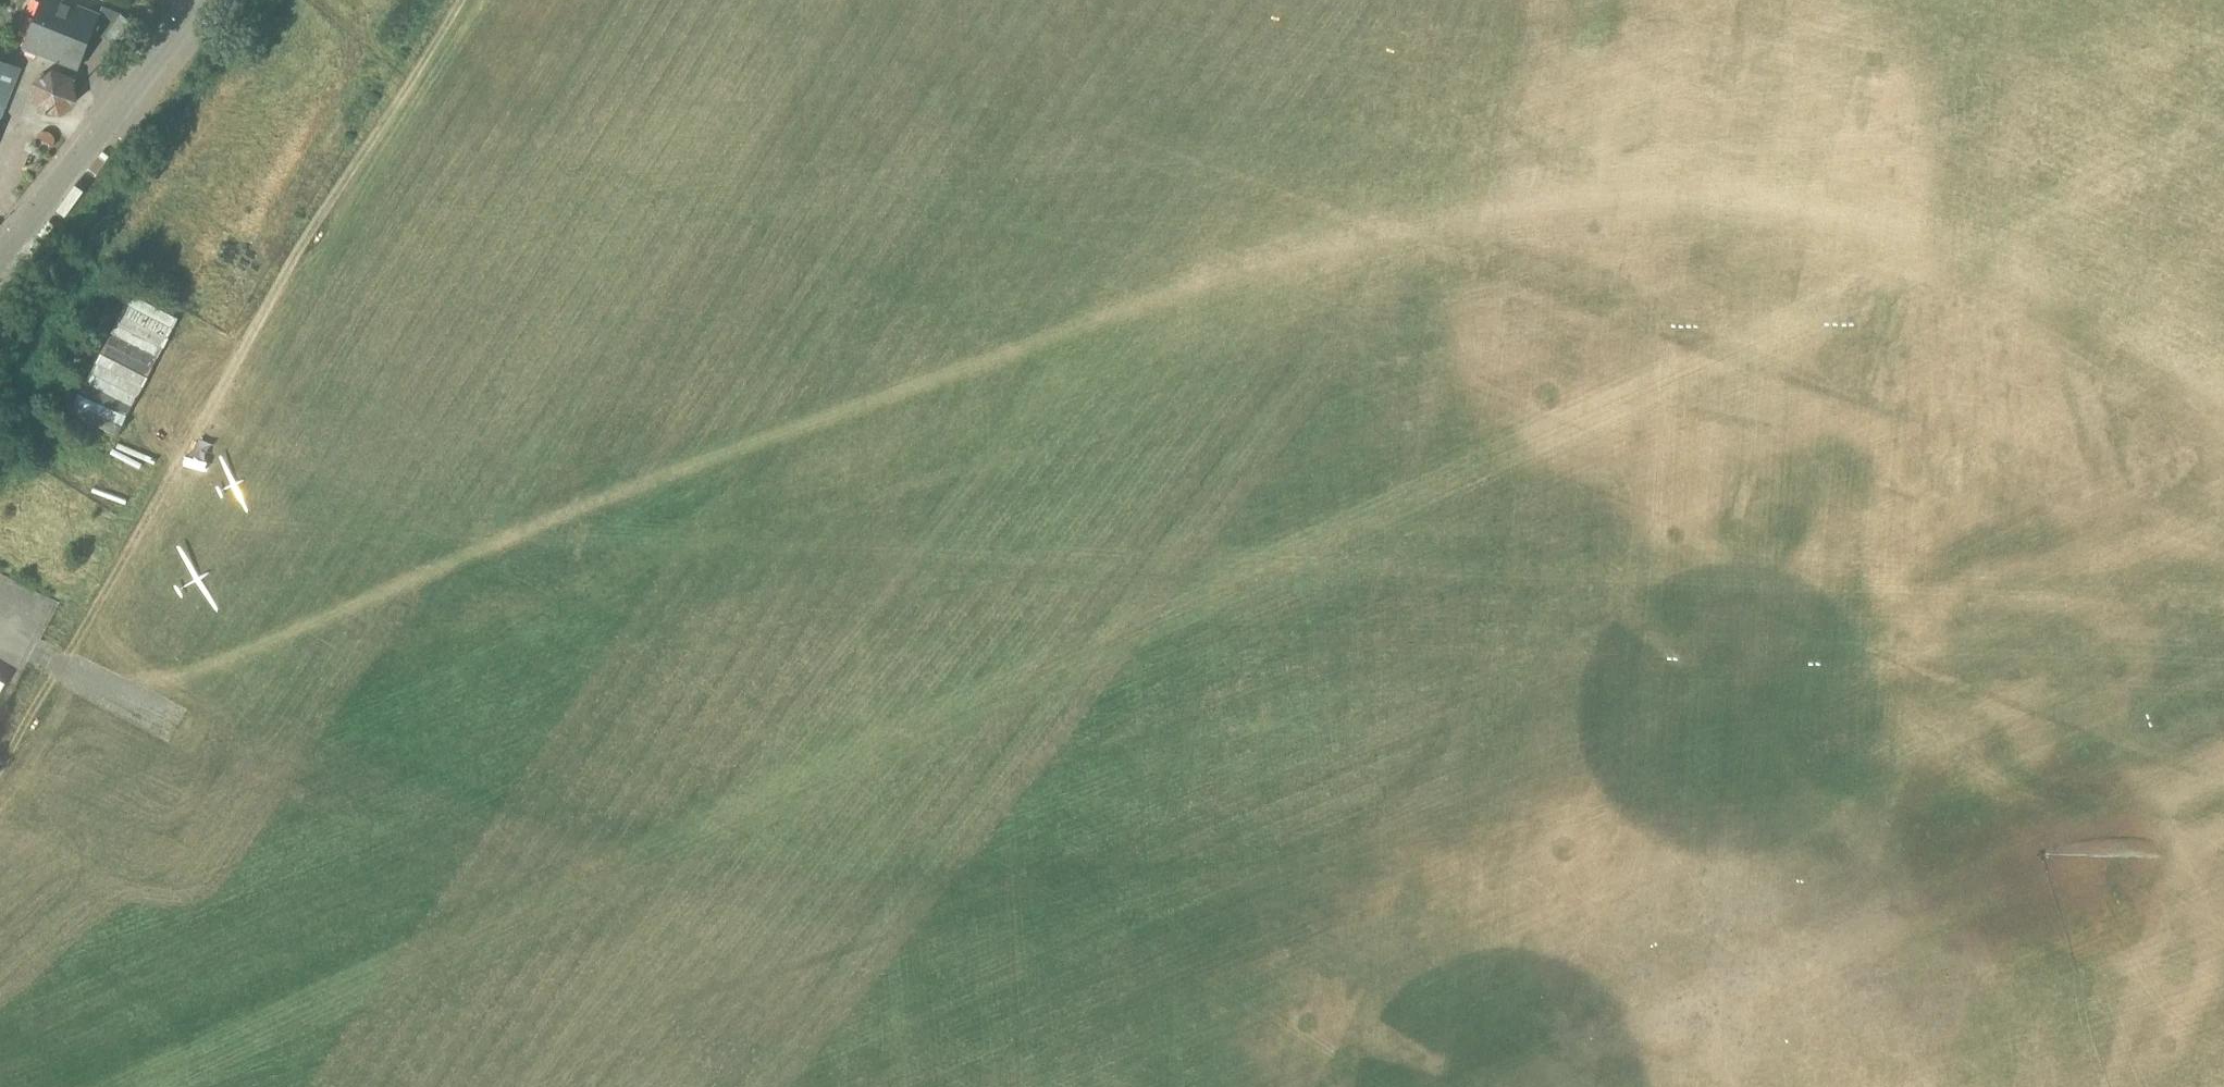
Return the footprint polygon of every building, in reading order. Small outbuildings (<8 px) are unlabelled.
[(106,38),(123,14),(103,5),(99,14),(63,0),(43,0),(24,48),(78,69),(93,29),(106,38)] [(123,51),(141,27),(123,14),(106,38),(123,51)] [(21,70),(0,61),(0,121),(21,70)] [(79,101),(77,83),(76,77),(74,77),(54,69),(36,83),(39,107),(61,115),(79,101)] [(49,132),(47,132),(45,132),(42,132),(40,133),(39,135),(37,137),(37,139),(36,141),(37,144),(38,145),(38,147),(40,148),(42,150),(44,150),(46,151),(49,151),(51,150),(53,149),(54,147),(55,145),(56,143),(56,140),(56,138),(55,137),(54,135),(53,134),(51,133),(49,132)]
